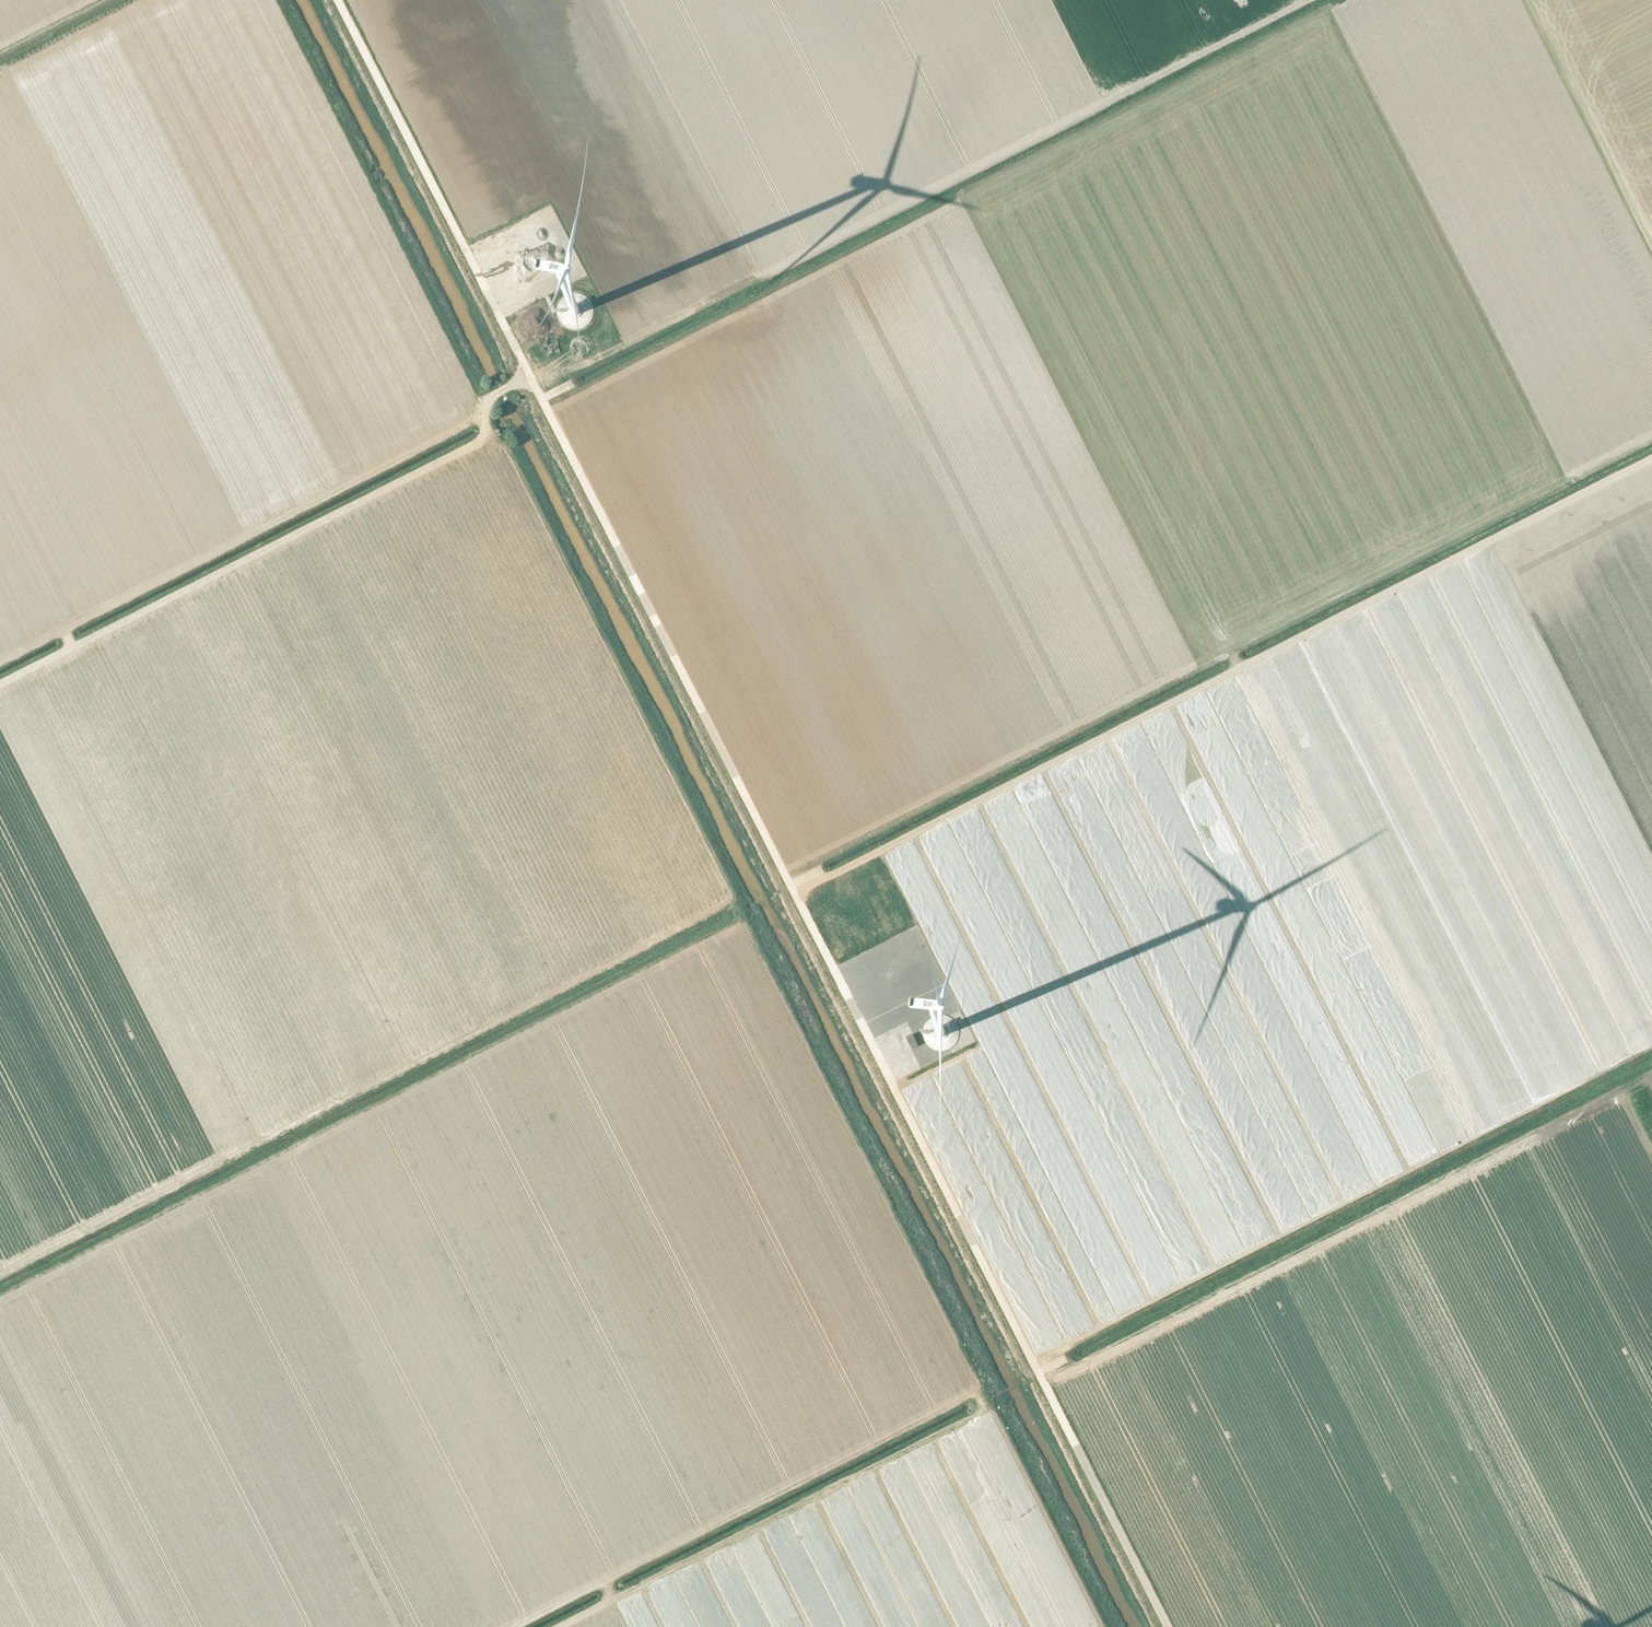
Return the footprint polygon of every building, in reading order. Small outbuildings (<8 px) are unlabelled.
[(571,312),(571,313),(571,314),(572,315),(573,316),(574,316),(575,316),(576,316),(577,316),(578,316),(578,315),(579,315),(579,314),(579,313),(580,312),(579,311),(579,310),(579,309),(578,309),(577,308),(576,308),(575,308),(574,308),(573,308),(572,309),(572,310),(571,310),(571,311),(571,312)] [(937,1032),(937,1033),(937,1034),(937,1035),(938,1036),(939,1037),(940,1037),(941,1037),(942,1037),(943,1037),(943,1036),(944,1036),(945,1035),(945,1034),(945,1033),(945,1032),(945,1031),(945,1030),(944,1030),(944,1029),(943,1029),(942,1029),(942,1028),(941,1028),(940,1028),(940,1029),(939,1029),(938,1029),(938,1030),(937,1030),(937,1031),(937,1032)] [(913,1034),(906,1038),(912,1049),(918,1046),(913,1034)]
